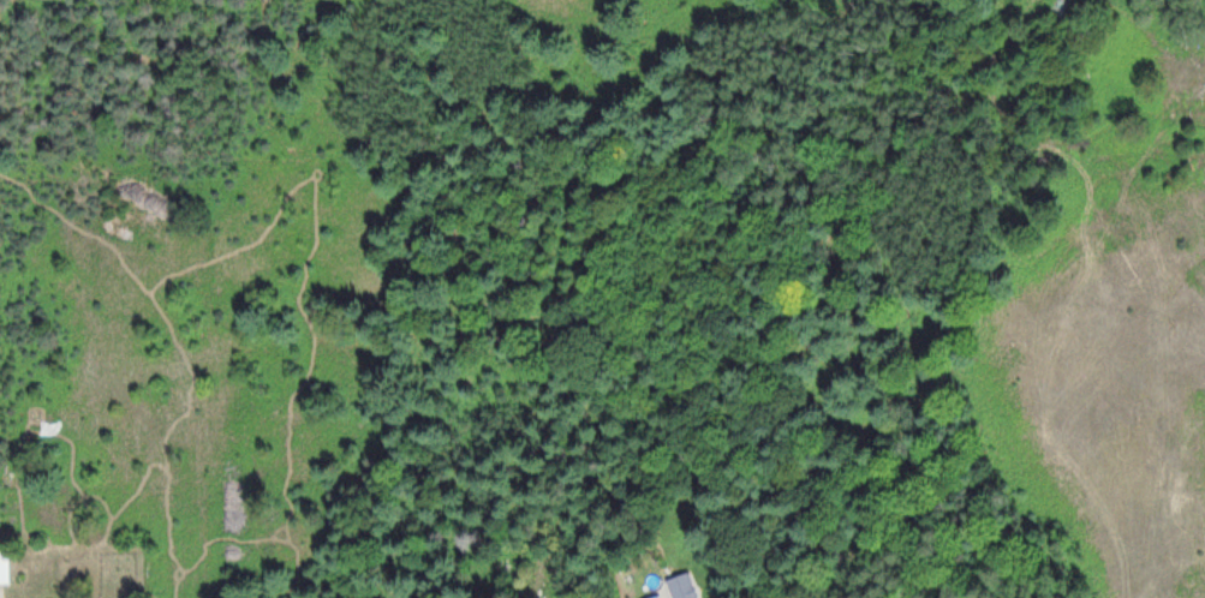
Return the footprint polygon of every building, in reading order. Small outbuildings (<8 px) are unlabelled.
[(1061,17),(1074,0),(1058,0),(1051,9),(1061,17)] [(16,584),(16,547),(0,547),(0,584),(16,584)] [(675,597),(704,597),(691,572),(668,583),(675,597)]
